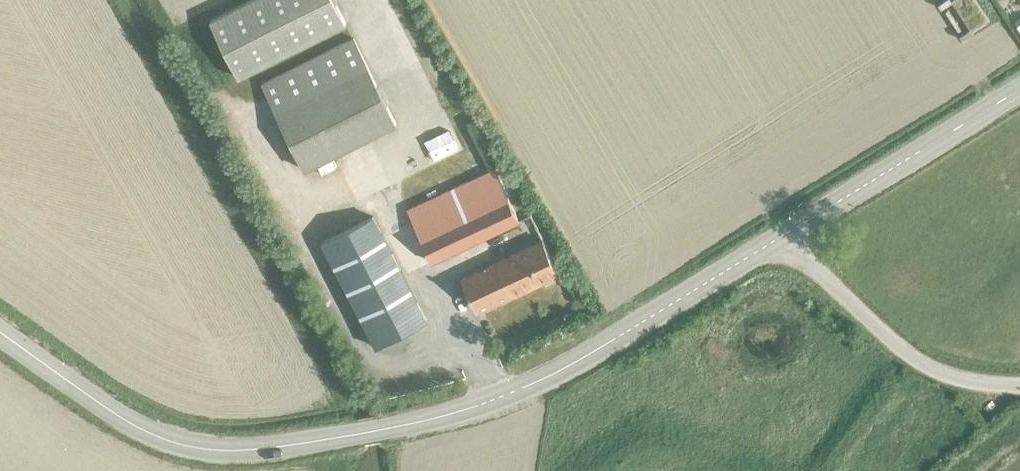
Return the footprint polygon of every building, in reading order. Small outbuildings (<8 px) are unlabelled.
[(347,24),(336,0),(250,0),(211,19),(239,78),(347,24)] [(939,4),(942,8),(953,1),(971,28),(961,35),(964,40),(974,32),(975,29),(991,19),(977,0),(944,0),(939,4)] [(354,37),(262,83),(306,171),(398,125),(354,37)] [(495,167),(408,208),(433,262),(520,221),(495,167)] [(373,216),(323,241),(377,346),(427,321),(373,216)] [(543,240),(462,277),(478,311),(515,294),(543,281),(546,282),(555,278),(556,275),(560,273),(543,240)]
